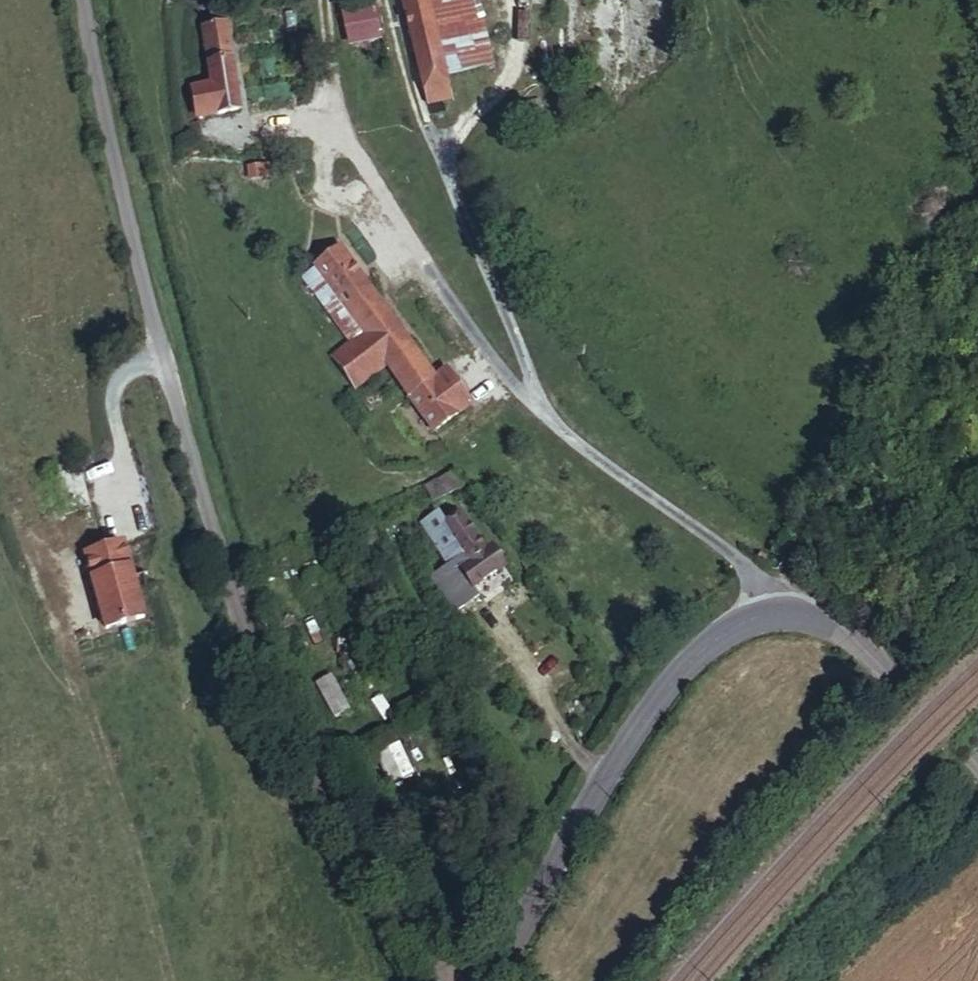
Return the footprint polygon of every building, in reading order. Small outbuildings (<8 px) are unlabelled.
[(445,73),(427,0),(404,0),(428,103),(450,98),(445,73)] [(452,72),(435,0),(427,0),(445,73),(452,72)] [(452,72),(493,61),(478,0),(435,0),(452,72)] [(376,1),(339,3),(342,41),(379,39),(376,1)] [(223,18),(202,22),(205,52),(208,81),(190,88),(193,117),(241,111),(223,18)] [(300,268),(340,334),(355,326),(377,359),(433,429),(461,409),(437,373),(343,242),(300,268)] [(355,326),(340,334),(322,347),(344,380),(377,359),(355,326)] [(446,367),(437,373),(461,409),(470,402),(446,367)] [(456,487),(452,475),(421,482),(425,496),(456,487)] [(472,514),(452,525),(475,563),(466,568),(477,586),(512,565),(502,547),(494,553),(491,545),(472,514)] [(475,563),(452,525),(438,533),(460,567),(438,579),(457,610),(482,595),(477,586),(466,568),(475,563)] [(498,541),(491,545),(494,553),(502,547),(498,541)] [(99,626),(137,617),(119,542),(81,551),(99,626)] [(315,677),(327,714),(346,708),(334,670),(315,677)] [(374,750),(391,783),(414,771),(397,738),(374,750)]
